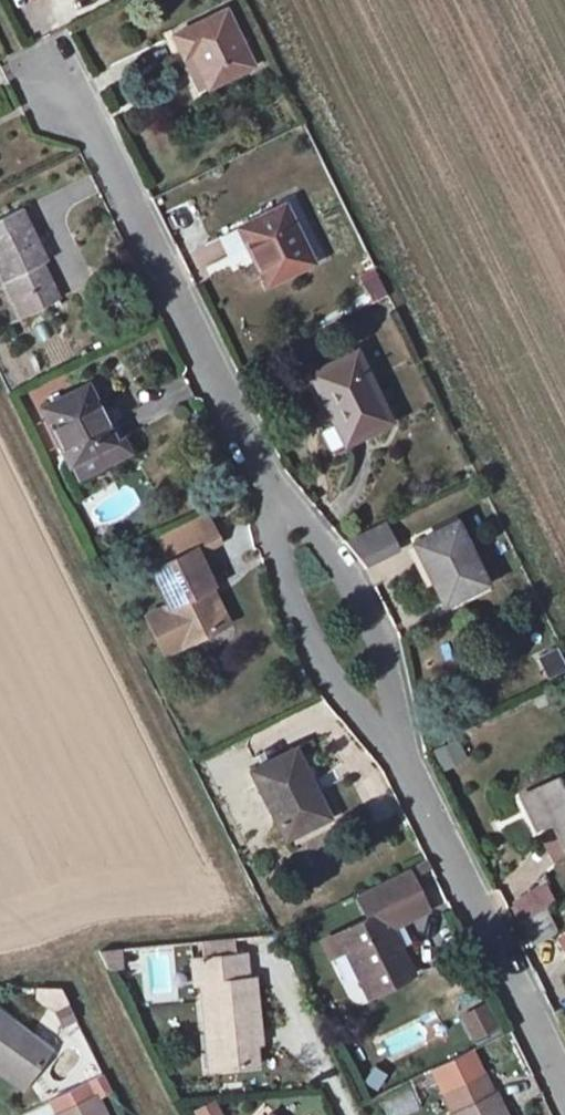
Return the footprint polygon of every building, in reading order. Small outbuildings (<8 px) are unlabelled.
[(228,6),(176,28),(202,88),(254,66),(228,6)] [(291,202),(246,222),(271,279),(316,259),(291,202)] [(0,231),(0,269),(16,305),(62,285),(32,217),(0,231)] [(371,303),(387,296),(374,268),(358,276),(371,303)] [(359,352),(314,373),(344,438),(390,416),(359,352)] [(97,398),(53,418),(79,476),(123,456),(97,398)] [(456,524),(412,543),(439,606),(483,587),(456,524)] [(384,528),(355,542),(364,560),(393,546),(384,528)] [(201,554),(157,576),(175,613),(163,618),(181,654),(227,632),(209,595),(219,591),(201,554)] [(537,657),(548,678),(564,669),(564,666),(556,648),(537,657)] [(458,740),(433,751),(442,771),(467,761),(458,740)] [(295,746),(250,767),(280,831),(325,810),(295,746)] [(522,795),(540,830),(551,825),(564,852),(564,772),(522,795)] [(376,907),(333,929),(336,934),(325,940),(333,955),(343,949),(377,1016),(420,994),(384,922),(428,899),(413,870),(369,892),(376,907)] [(518,922),(551,903),(541,884),(507,903),(518,922)] [(354,900),(361,914),(376,907),(369,892),(354,900)] [(529,945),(557,938),(552,918),(523,926),(529,945)] [(230,942),(196,945),(198,960),(231,957),(230,942)] [(177,1002),(173,946),(140,949),(144,1004),(177,1002)] [(117,951),(96,953),(104,969),(118,967),(117,951)] [(222,1045),(225,1078),(253,1075),(251,1041),(262,1040),(256,974),(244,975),(242,955),(231,957),(198,960),(186,961),(188,984),(205,982),(209,1045),(222,1045)] [(458,1014),(485,1003),(481,993),(454,1004),(458,1014)] [(473,1043),(500,1027),(485,1001),(458,1017),(473,1043)] [(0,1009),(0,1062),(30,1082),(54,1045),(0,1009)] [(212,1079),(225,1078),(222,1045),(209,1045),(212,1079)] [(449,1114),(504,1114),(493,1093),(491,1094),(470,1052),(430,1073),(451,1114),(449,1114)] [(45,1103),(51,1114),(108,1114),(93,1081),(45,1103)] [(380,1104),(385,1114),(403,1114),(417,1109),(409,1091),(380,1104)] [(197,1114),(221,1114),(215,1105),(197,1114)]
